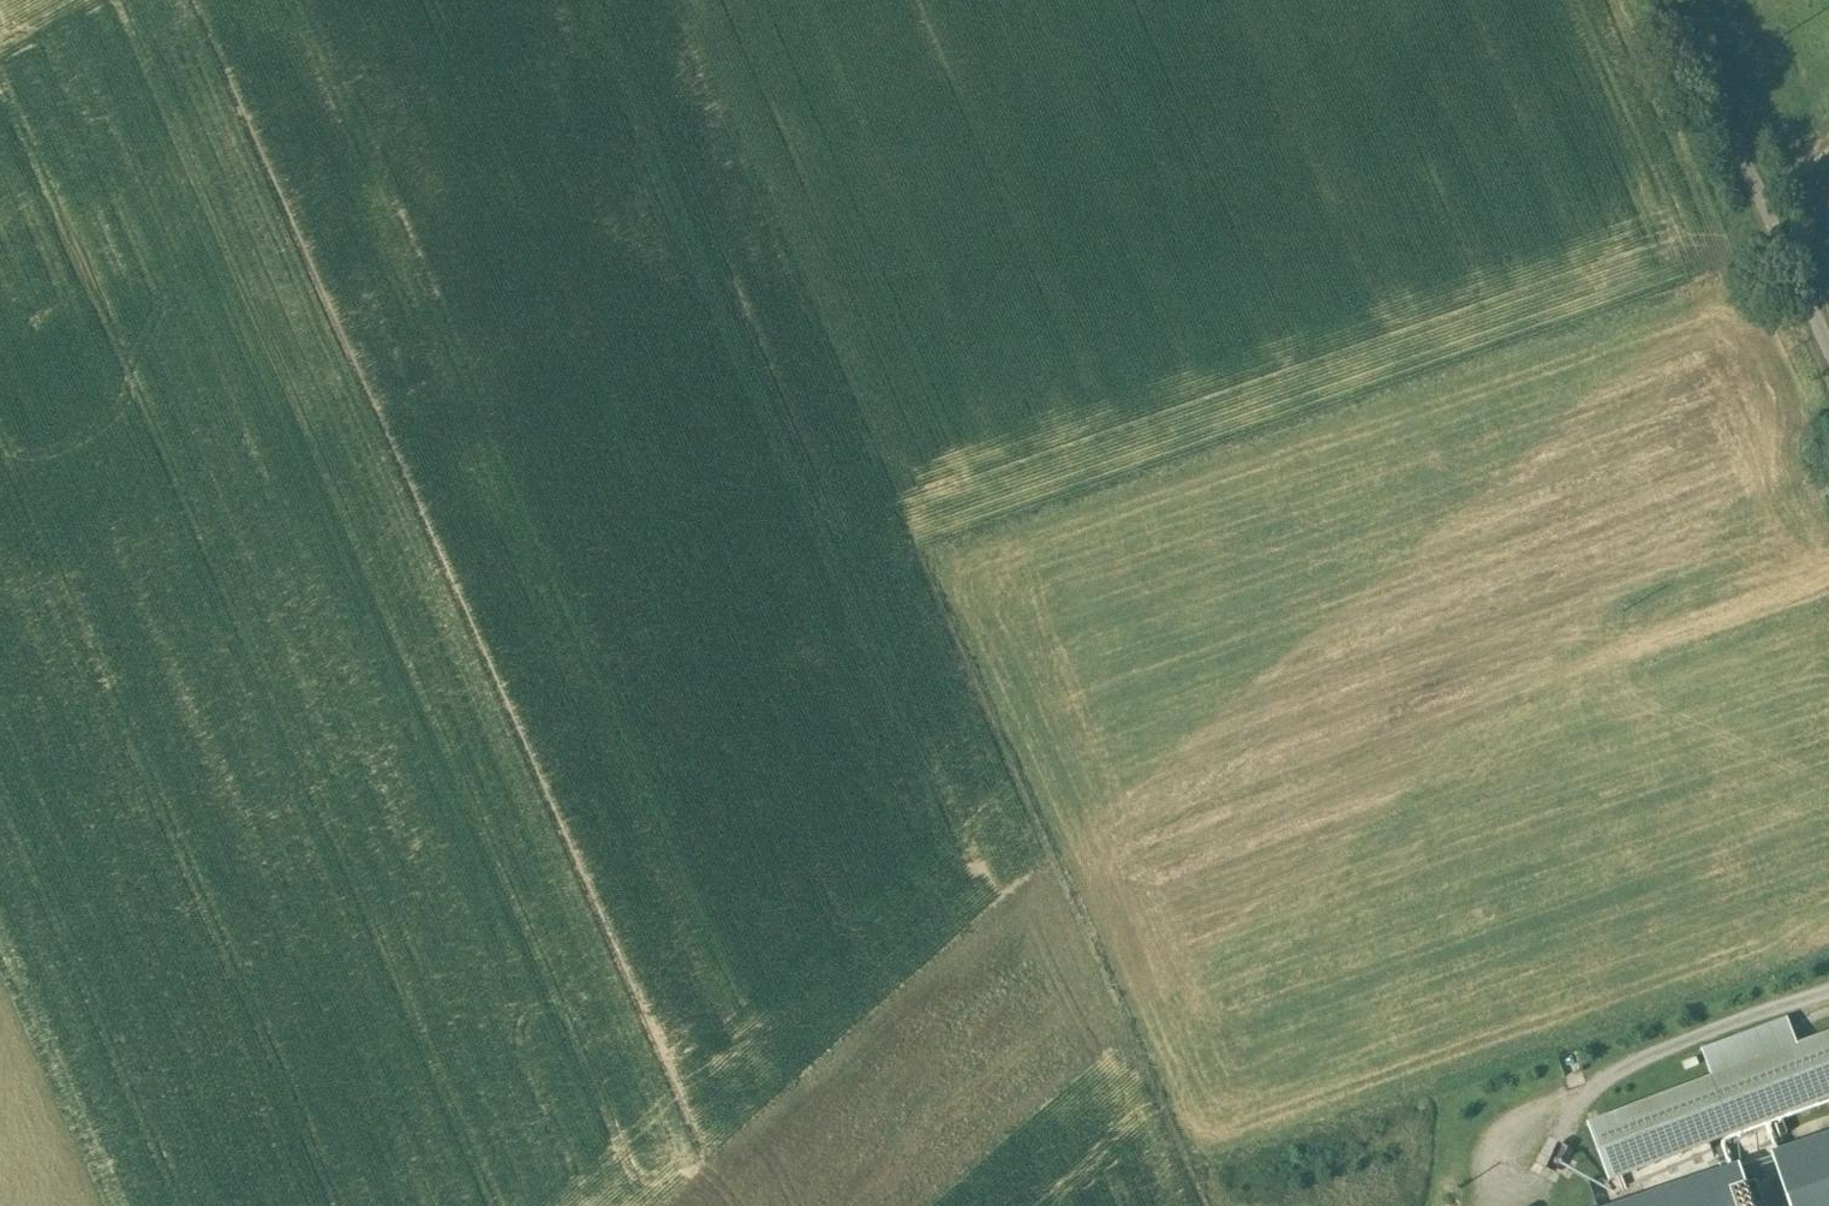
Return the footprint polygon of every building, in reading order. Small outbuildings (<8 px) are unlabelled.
[(1807,1046),(1796,1014),(1712,1045),(1724,1077),(1598,1124),(1621,1184),(1828,1107),(1828,1038),(1807,1046)] [(1753,1162),(1599,1205),(1766,1205),(1753,1162)]
